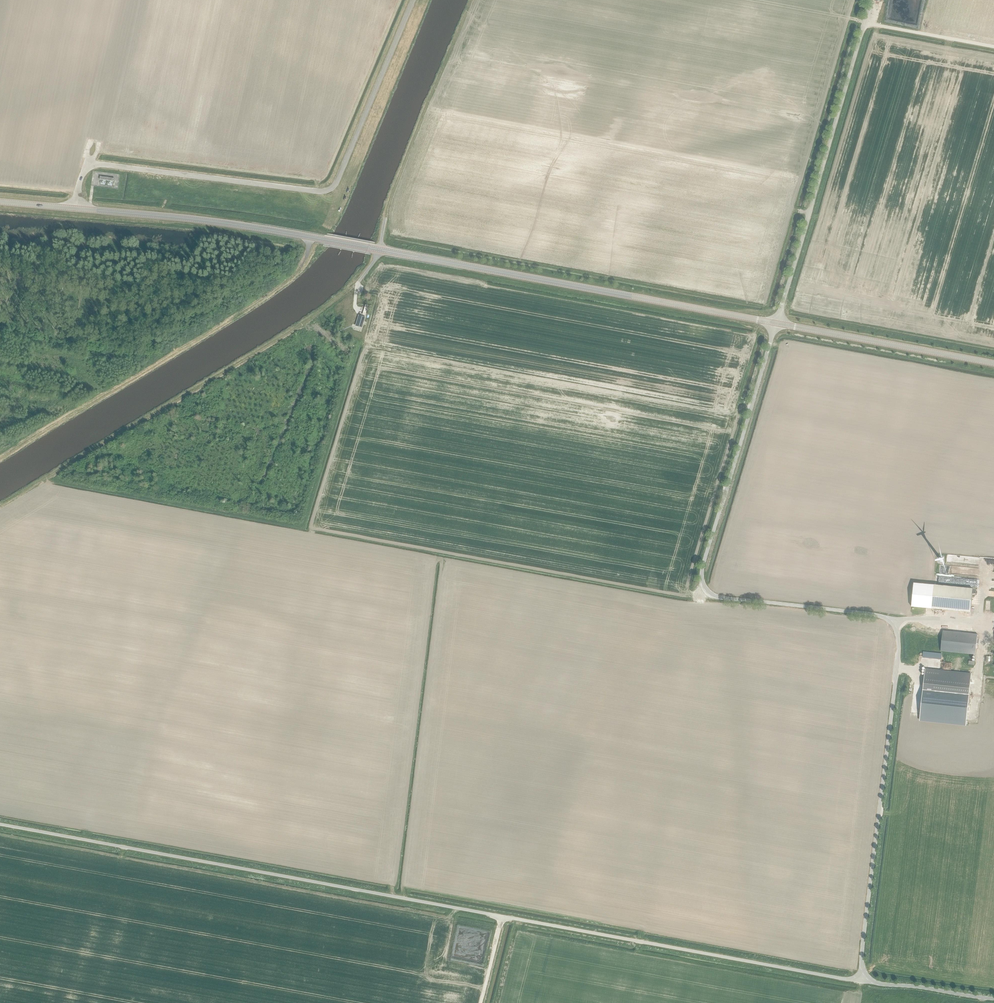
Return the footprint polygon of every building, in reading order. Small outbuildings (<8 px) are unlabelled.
[(359,316),(356,325),(362,327),(364,318),(359,316)] [(973,589),(914,583),(911,607),(970,612),(973,589)] [(941,650),(976,654),(978,634),(943,630),(941,650)] [(925,669),(922,696),(969,701),(972,673),(925,669)] [(922,696),(920,721),(966,726),(969,701),(923,696),(922,696)]
